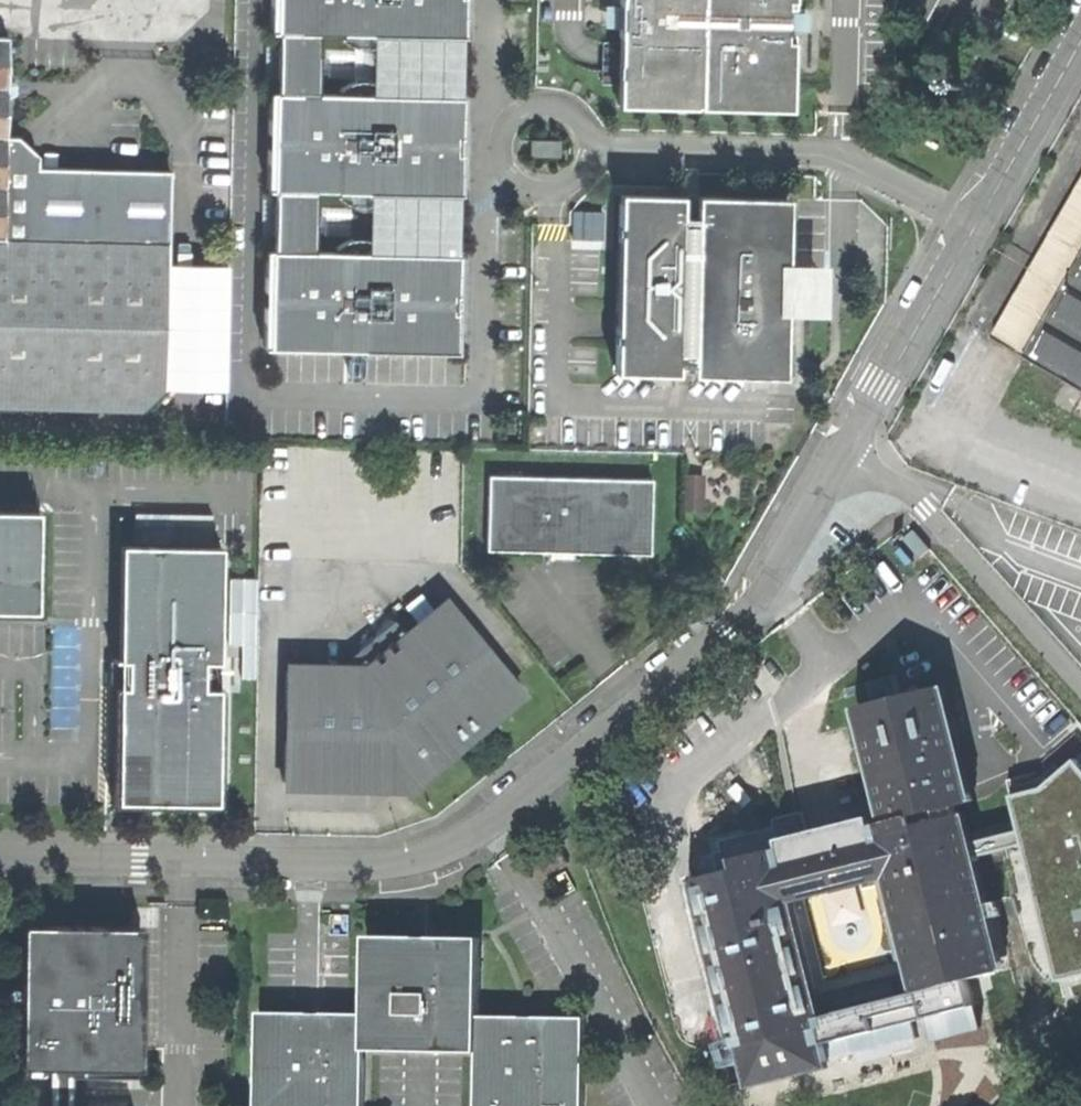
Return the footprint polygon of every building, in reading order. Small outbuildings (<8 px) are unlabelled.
[(442,36),(443,0),(272,0),(271,32),(279,32),(278,92),(270,91),(268,190),(275,190),(274,250),(267,250),(264,347),(435,352),(437,254),(315,251),(316,191),(439,194),(440,146),(440,95),(318,93),(320,34),(442,36)] [(701,108),(703,0),(623,0),(620,106),(701,108)] [(792,110),(794,34),(802,34),(803,22),(803,8),(795,8),(795,0),(703,0),(701,108),(792,110)] [(168,387),(172,172),(38,170),(38,163),(26,150),(15,140),(7,140),(8,101),(17,94),(17,89),(8,83),(10,39),(0,38),(0,408),(145,412),(168,387)] [(989,338),(1080,391),(1080,177),(989,338)] [(770,374),(786,374),(787,300),(796,300),(796,288),(796,275),(788,275),(790,198),(620,194),(616,371),(678,372),(678,362),(694,363),(694,372),(770,374)] [(564,550),(650,552),(651,478),(489,475),(486,548),(564,550)] [(39,611),(40,510),(0,509),(0,610),(39,611)] [(922,557),(931,549),(915,529),(906,537),(922,557)] [(118,802),(218,804),(219,688),(204,687),(204,661),(220,662),(222,545),(122,544),(120,658),(115,658),(115,660),(128,660),(128,671),(127,687),(119,686),(118,802)] [(285,668),(283,780),(339,781),(340,775),(367,775),(386,775),(393,784),(432,752),(436,757),(519,687),(449,602),(408,637),(393,619),(336,668),(285,668)] [(700,875),(740,1040),(745,1063),(750,1080),(833,1060),(828,1041),(931,1015),(972,1005),(967,981),(1002,972),(963,814),(960,815),(957,805),(972,801),(964,772),(943,686),(866,705),(895,822),(876,826),(873,817),(810,833),(809,827),(782,834),(780,824),(723,838),(730,868),(723,869),(700,875)] [(991,766),(964,772),(972,801),(998,795),(991,766)] [(779,820),(780,824),(782,834),(809,827),(806,813),(795,816),(779,820)] [(696,862),(700,875),(723,869),(720,856),(696,862)] [(143,930),(27,928),(25,1069),(73,1069),(141,1070),(141,1004),(143,930)] [(366,937),(364,1012),(363,1050),(478,1052),(478,1015),(480,939),(423,938),(366,937)] [(978,1029),(972,1005),(931,1015),(937,1039),(978,1029)] [(363,1050),(364,1012),(310,1011),(258,1010),(256,1105),(362,1105),(363,1050)] [(478,1015),(478,1052),(476,1105),(583,1105),(585,1017),(533,1016),(478,1015)] [(728,1067),(745,1063),(740,1040),(722,1044),(728,1067)] [(73,1069),(25,1069),(24,1105),(72,1105),(73,1069)]
